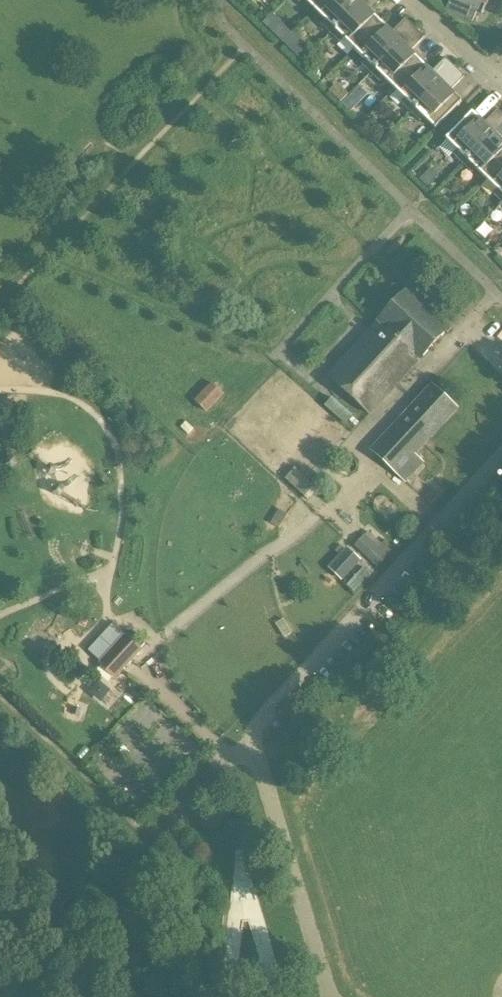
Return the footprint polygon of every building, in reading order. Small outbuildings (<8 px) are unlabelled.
[(315,10),(326,0),(305,0),(315,10)] [(315,10),(325,20),(321,25),(331,35),(365,0),(326,0),(315,10)] [(331,35),(340,43),(344,39),(355,50),(381,23),(370,12),(383,0),(365,0),(331,35)] [(446,11),(473,22),(477,11),(483,14),(489,0),(451,0),(446,11)] [(381,23),(355,50),(366,60),(361,64),(371,74),(416,29),(406,19),(392,33),(381,23)] [(425,38),(416,29),(371,74),(380,83),(384,79),(395,89),(421,62),(411,52),(425,38)] [(432,73),(421,62),(395,89),(405,99),(401,104),(411,113),(456,68),(446,58),(432,73)] [(456,68),(411,113),(420,122),(424,118),(436,129),(462,102),(451,91),(465,77),(456,68)] [(338,84),(330,92),(341,104),(343,102),(350,95),(338,84)] [(501,125),(501,114),(498,110),(484,124),(473,113),(447,140),(458,151),(454,155),(463,165),(501,125)] [(463,165),(472,174),(477,170),(487,180),(501,165),(501,125),(463,165)] [(487,180),(498,190),(493,195),(501,203),(501,165),(487,180)] [(377,324),(328,377),(370,416),(401,382),(450,328),(409,290),(377,324)] [(206,412),(224,394),(213,383),(195,401),(206,412)] [(458,409),(434,386),(420,400),(378,445),(375,454),(405,482),(423,463),(415,455),(458,409)] [(285,479),(305,497),(315,487),(295,468),(285,479)] [(429,502),(436,509),(444,500),(437,493),(429,502)] [(272,524),(275,526),(279,528),(287,514),(285,512),(281,510),(272,524)] [(378,567),(387,557),(365,537),(356,546),(378,567)] [(343,583),(362,562),(349,549),(329,570),(343,583)] [(365,569),(348,587),(355,594),(373,576),(365,569)] [(114,625),(90,651),(103,663),(102,664),(116,676),(140,651),(139,650),(145,643),(132,631),(129,634),(127,637),(114,625)] [(82,710),(74,708),(72,716),(80,718),(82,710)]
